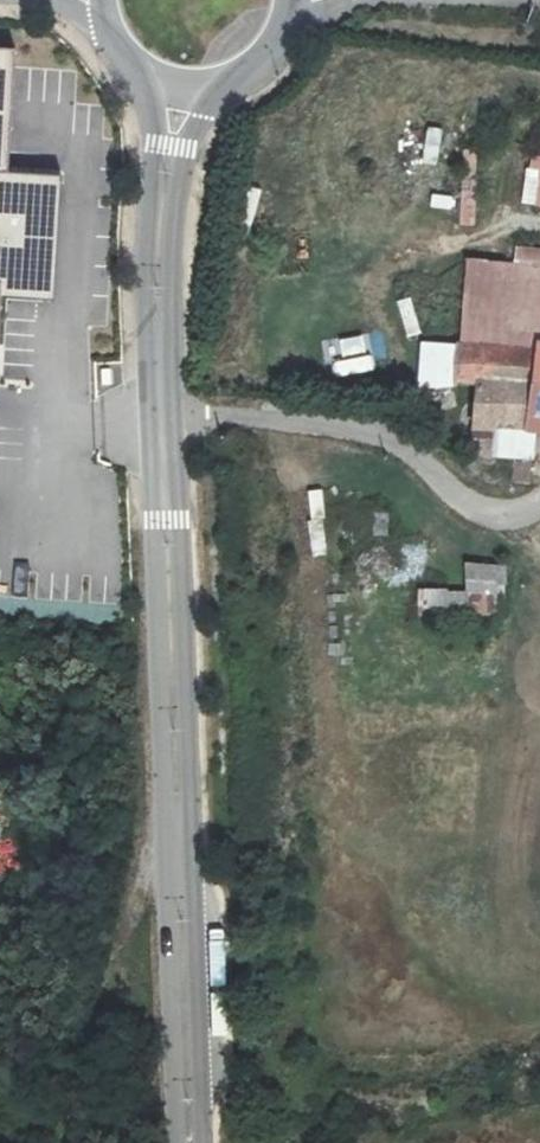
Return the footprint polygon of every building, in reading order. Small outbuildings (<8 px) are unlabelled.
[(0,51),(0,279),(3,179),(10,52),(0,51)] [(3,179),(0,279),(0,296),(55,298),(58,181),(3,179)] [(459,342),(538,348),(539,317),(539,269),(465,263),(459,342)] [(459,342),(427,339),(423,385),(455,387),(459,342)] [(531,432),(538,348),(459,342),(455,387),(472,389),(467,460),(512,463),(510,482),(527,483),(531,432)] [(538,348),(531,432),(539,433),(539,348),(538,348)] [(465,590),(465,618),(498,619),(498,566),(466,566),(465,590)] [(465,618),(465,590),(423,589),(421,618),(465,618)]
